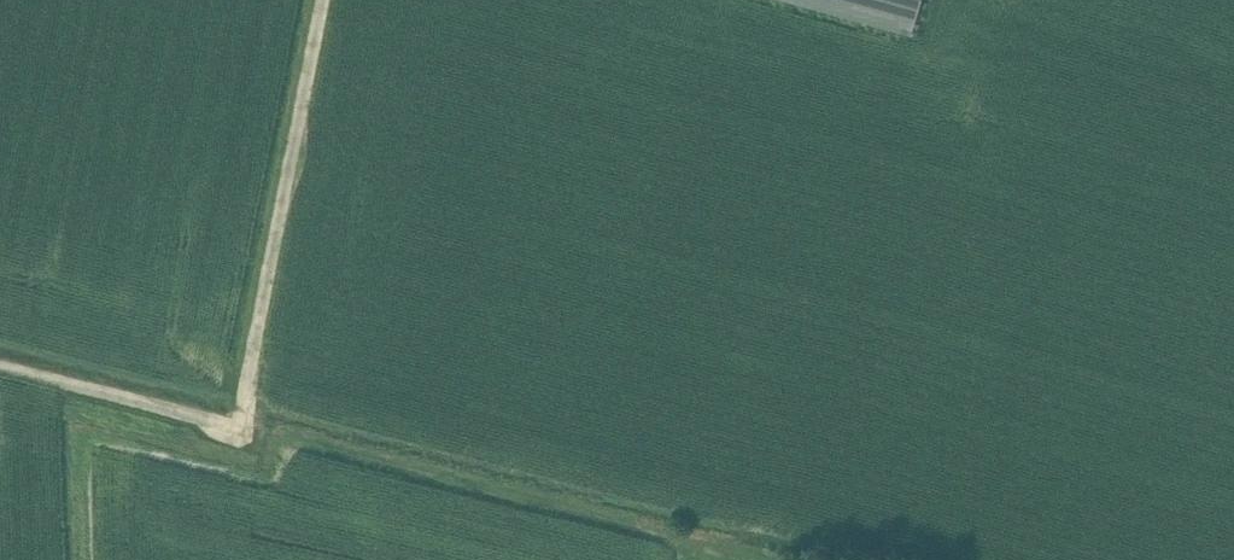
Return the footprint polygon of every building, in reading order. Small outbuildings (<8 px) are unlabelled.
[(912,36),(922,0),(783,0),(912,36)]
